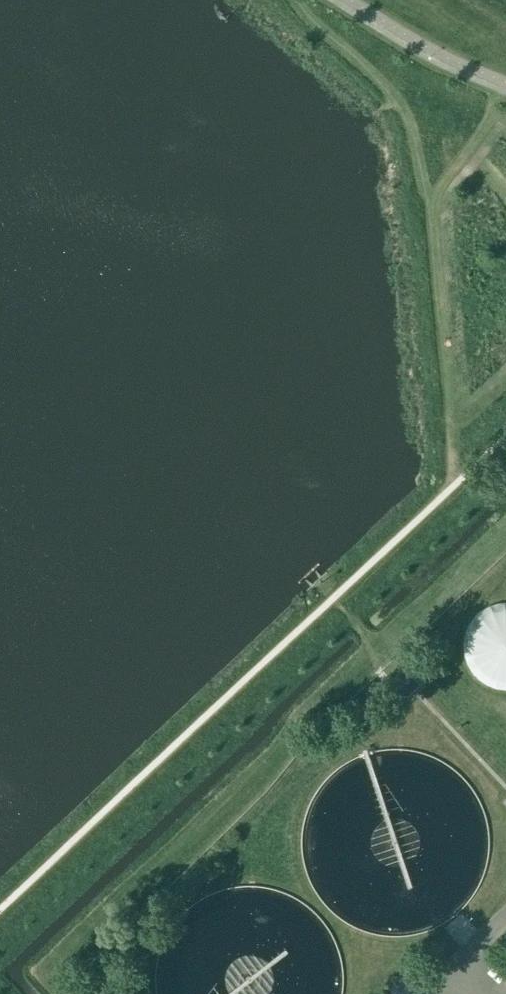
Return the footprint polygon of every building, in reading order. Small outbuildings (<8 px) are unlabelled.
[(455,639),(504,699),(505,697),(505,597),(455,639)]
